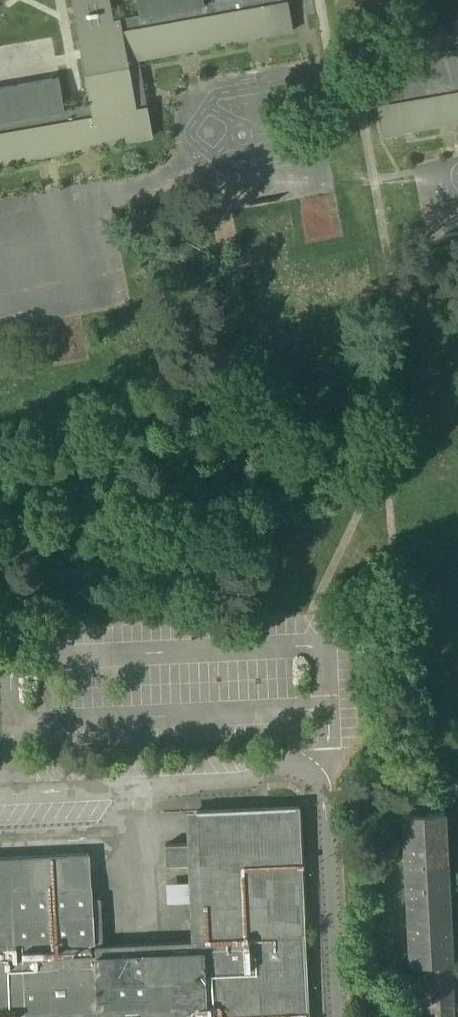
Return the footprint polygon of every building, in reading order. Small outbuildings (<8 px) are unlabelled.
[(0,121),(0,163),(149,136),(149,137),(152,137),(147,108),(138,109),(129,60),(290,31),(290,32),(293,31),(287,0),(230,0),(216,3),(113,21),(109,0),(73,0),(80,42),(79,42),(91,105),(0,121)] [(456,52),(403,61),(403,59),(400,60),(405,89),(375,94),(382,135),(385,134),(385,133),(457,121),(457,62),(456,52)] [(93,957),(87,853),(0,858),(0,1016),(309,1016),(299,806),(197,810),(198,843),(199,863),(203,952),(93,957)] [(402,814),(410,965),(424,964),(427,1016),(454,1016),(444,812),(402,814)] [(198,843),(165,845),(166,865),(199,863),(198,843)]
